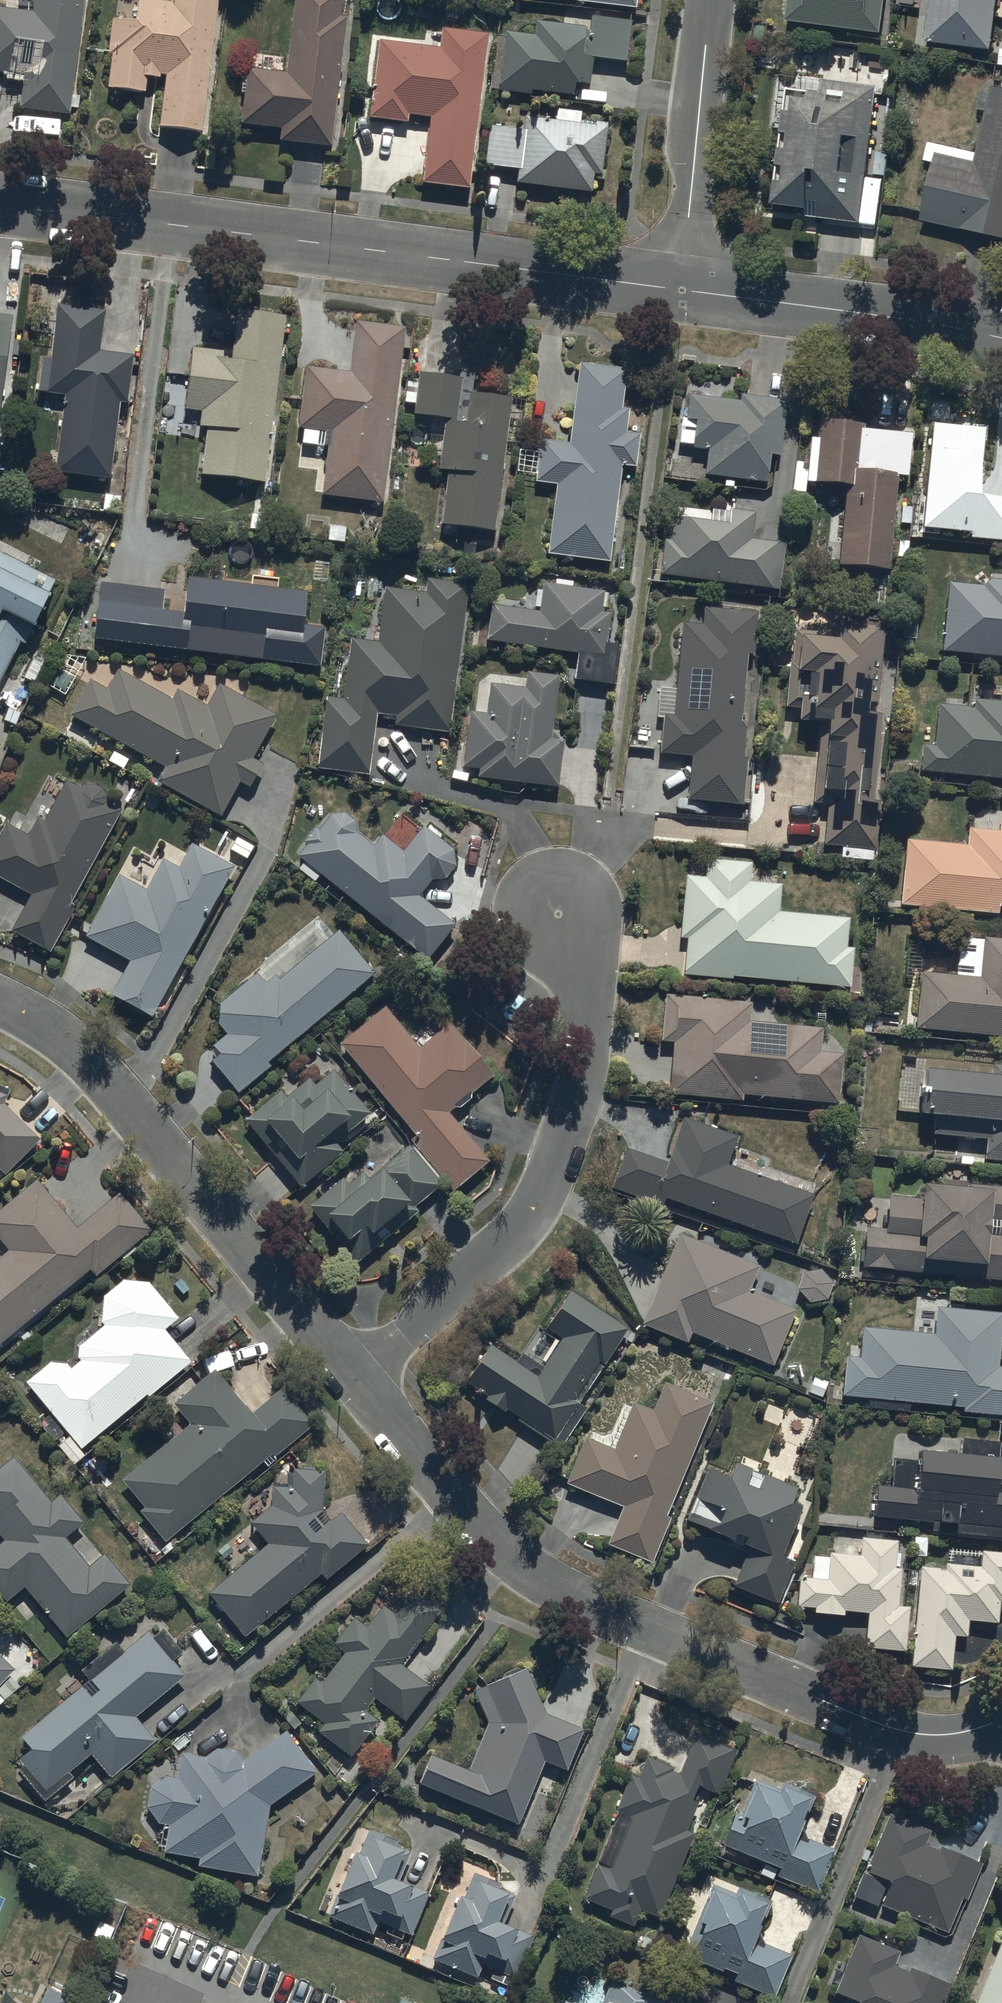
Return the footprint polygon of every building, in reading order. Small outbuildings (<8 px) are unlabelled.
[(24,71),(20,106),(69,112),(84,0),(33,0),(31,8),(0,4),(0,68),(24,71)] [(109,85),(145,90),(147,75),(160,77),(161,73),(165,73),(159,125),(203,130),(219,0),(173,0),(173,1),(167,0),(140,0),(138,18),(114,15),(109,53),(113,54),(109,85)] [(249,66),(242,120),(281,125),(280,138),(331,144),(348,14),(342,13),(344,0),(298,0),(289,71),(249,66)] [(783,17),(879,29),(882,0),(786,0),(783,17)] [(923,40),(990,48),(996,0),(928,0),(923,40)] [(534,34),(507,30),(499,89),(531,94),(532,88),(572,94),(574,80),(589,83),(593,55),(625,60),(631,19),(591,14),(590,26),(536,18),(534,34)] [(369,117),(407,121),(408,112),(430,115),(422,180),(469,186),(488,31),(443,26),(440,45),(379,37),(369,117)] [(822,79),(821,90),(785,86),(770,204),(805,208),(804,216),(857,223),(874,86),(822,79)] [(1001,236),(1001,88),(978,83),(972,107),(984,110),(975,152),(927,142),(923,159),(932,161),(920,217),(1001,236)] [(520,166),(518,181),(592,189),(594,172),(602,173),(607,121),(597,120),(596,125),(581,123),(582,111),(558,108),(556,120),(528,116),(526,129),(491,125),(486,163),(520,166)] [(38,390),(63,393),(54,467),(111,474),(120,399),(124,399),(130,353),(98,349),(103,308),(48,302),(38,390)] [(283,311),(237,306),(231,355),(221,354),(222,347),(192,343),(184,409),(199,411),(197,423),(206,424),(201,472),(264,479),(283,311)] [(12,314),(0,313),(0,402),(12,314)] [(382,499),(401,346),(410,347),(412,333),(403,332),(404,326),(355,320),(349,370),(307,365),(299,426),(304,426),(302,441),(327,444),(321,491),(382,499)] [(533,479),(554,481),(545,550),(607,558),(620,461),(631,463),(636,431),(624,429),(627,407),(620,406),(625,367),(578,361),(569,438),(539,435),(533,479)] [(440,520),(492,526),(508,393),(470,388),(472,371),(457,369),(457,372),(419,368),(418,381),(408,380),(406,400),(415,401),(414,409),(445,413),(439,465),(447,466),(440,520)] [(704,471),(725,474),(724,484),(732,486),(733,475),(764,479),(768,451),(777,452),(784,398),(738,392),(738,398),(689,391),(685,415),(681,414),(678,439),(692,441),(691,444),(707,446),(704,471)] [(804,480),(843,483),(837,559),(888,563),(895,472),(906,473),(910,429),(859,425),(859,419),(841,418),(842,409),(817,407),(815,434),(807,434),(804,480)] [(932,420),(922,524),(969,528),(969,535),(1001,538),(1001,494),(978,492),(984,425),(932,420)] [(663,539),(658,571),(776,587),(783,540),(750,536),(754,511),(686,502),(684,516),(673,514),(669,539),(663,539)] [(18,637),(25,640),(54,577),(38,569),(42,562),(0,543),(0,676),(18,637)] [(99,578),(93,633),(319,662),(324,624),(301,622),(305,589),(187,574),(183,609),(161,607),(164,586),(99,578)] [(378,639),(350,635),(343,696),(326,694),(317,766),(368,772),(375,712),(396,714),(395,722),(448,729),(466,579),(429,574),(427,589),(385,584),(378,639)] [(940,646),(1001,654),(1001,578),(985,576),(984,584),(948,579),(940,646)] [(492,602),(487,637),(577,651),(573,675),(611,681),(617,643),(604,641),(609,611),(598,609),(601,589),(543,580),(538,609),(492,602)] [(702,621),(682,618),(674,686),(658,684),(655,713),(662,714),(658,749),(690,753),(685,795),(739,801),(748,721),(738,720),(745,658),(750,658),(755,610),(704,604),(702,621)] [(798,717),(818,718),(812,800),(827,801),(824,842),(841,843),(840,855),(872,857),(876,798),(872,798),(878,708),(874,708),(880,626),(835,623),(834,633),(791,630),(787,703),(799,704),(798,717)] [(90,677),(70,713),(163,765),(155,778),(219,814),(239,778),(249,783),(262,761),(252,755),(276,714),(218,681),(206,704),(177,688),(172,696),(117,666),(106,686),(90,677)] [(479,765),(478,773),(556,783),(562,736),(551,734),(559,675),(527,670),(525,684),(491,680),(487,711),(471,709),(464,763),(479,765)] [(919,767),(1001,776),(1001,700),(974,697),(973,704),(936,700),(932,742),(921,741),(919,767)] [(30,891),(11,927),(51,947),(73,905),(70,903),(120,807),(107,800),(107,799),(107,798),(107,797),(107,795),(106,794),(106,793),(106,792),(105,791),(105,790),(104,790),(104,789),(103,788),(102,787),(101,786),(100,785),(99,784),(98,784),(97,783),(96,783),(95,783),(94,783),(93,782),(92,782),(90,782),(89,782),(88,783),(87,783),(86,783),(85,783),(84,784),(83,784),(82,785),(81,786),(67,778),(42,819),(38,816),(34,822),(21,815),(14,826),(5,821),(0,830),(0,875),(30,891)] [(998,807),(997,827),(967,825),(966,842),(907,836),(901,901),(998,911),(999,901),(1001,901),(1001,808),(998,807)] [(302,838),(307,843),(298,854),(304,860),(298,866),(314,880),(321,872),(428,957),(455,922),(418,893),(432,876),(445,875),(454,863),(452,847),(424,824),(402,850),(382,833),(373,844),(353,829),(354,818),(344,810),(329,811),(322,826),(319,830),(314,825),(302,838)] [(152,1014),(232,863),(191,842),(179,866),(162,857),(146,887),(118,872),(85,935),(130,959),(112,993),(152,1014)] [(731,978),(732,972),(847,984),(851,945),(845,944),(848,916),(777,908),(780,882),(749,879),(751,861),(706,856),(705,874),(684,871),(677,935),(687,936),(683,973),(731,978)] [(271,1063),(267,1058),(373,970),(338,928),(333,932),(317,912),(261,959),(264,963),(218,1001),(218,1020),(226,1031),(213,1042),(219,1050),(211,1056),(237,1090),(271,1063)] [(913,1025),(1001,1033),(1001,936),(983,934),(979,975),(918,969),(913,1025)] [(741,1097),(741,1091),(835,1099),(839,1051),(817,1049),(819,1026),(746,1020),(748,999),(662,993),(659,1037),(671,1038),(667,1091),(741,1097)] [(344,1046),(342,1048),(417,1139),(411,1144),(454,1195),(491,1164),(451,1116),(459,1109),(461,1111),(473,1101),(471,1099),(495,1079),(451,1026),(421,1052),(387,1011),(359,1034),(356,1030),(341,1042),(344,1046)] [(991,1068),(901,1059),(897,1108),(933,1111),(931,1133),(984,1138),(983,1156),(1001,1158),(1001,1062),(992,1061),(991,1068)] [(279,1091),(244,1122),(302,1189),(343,1153),(335,1145),(369,1115),(331,1072),(313,1088),(307,1081),(287,1099),(279,1091)] [(0,1089),(0,1167),(5,1172),(40,1138),(3,1101),(7,1092),(0,1089)] [(661,1203),(664,1193),(793,1240),(810,1192),(725,1161),(734,1134),(682,1116),(666,1161),(626,1146),(612,1185),(661,1203)] [(316,1193),(320,1198),(308,1208),(356,1266),(418,1215),(414,1210),(441,1187),(409,1148),(384,1169),(382,1167),(369,1178),(365,1172),(351,1184),(345,1177),(331,1189),(327,1184),(316,1193)] [(862,1263),(1001,1276),(1001,1186),(965,1183),(966,1174),(945,1172),(945,1180),(921,1178),(919,1197),(888,1194),(885,1226),(865,1224),(862,1263)] [(119,1254),(122,1258),(135,1247),(132,1243),(149,1229),(118,1191),(77,1225),(38,1177),(0,1207),(0,1237),(9,1248),(0,1255),(0,1340),(89,1267),(94,1274),(119,1254)] [(756,1264),(678,1231),(640,1321),(686,1340),(690,1329),(771,1363),(794,1308),(746,1288),(756,1264)] [(795,1287),(807,1299),(826,1296),(831,1281),(820,1267),(802,1269),(795,1287)] [(70,1458),(190,1358),(164,1327),(177,1316),(146,1280),(124,1277),(104,1292),(101,1318),(104,1322),(78,1344),(77,1355),(80,1358),(70,1366),(66,1362),(49,1359),(26,1379),(51,1410),(39,1421),(54,1439),(66,1429),(70,1433),(57,1444),(70,1458)] [(578,1400),(624,1325),(568,1288),(545,1324),(561,1334),(542,1364),(520,1351),(515,1358),(487,1340),(462,1379),(486,1394),(483,1398),(503,1410),(505,1407),(518,1415),(516,1418),(560,1445),(585,1405),(578,1400)] [(861,1324),(858,1354),(846,1353),(843,1394),(870,1396),(869,1407),(911,1410),(912,1400),(962,1404),(962,1409),(1001,1412),(1001,1364),(996,1364),(1000,1309),(935,1303),(933,1330),(861,1324)] [(173,1402),(189,1421),(123,1477),(145,1503),(138,1510),(164,1541),(260,1459),(265,1465),(275,1457),(273,1455),(311,1422),(280,1385),(250,1411),(213,1367),(173,1402)] [(665,1513),(709,1401),(664,1383),(654,1409),(633,1400),(615,1447),(583,1435),(566,1480),(620,1501),(605,1540),(652,1558),(669,1514),(665,1513)] [(872,1513),(931,1520),(930,1530),(1001,1538),(1001,1457),(996,1457),(998,1439),(961,1435),(960,1441),(897,1434),(891,1484),(875,1482),(872,1513)] [(25,1584),(67,1635),(129,1583),(104,1553),(89,1565),(64,1535),(83,1519),(60,1492),(49,1501),(12,1456),(0,1467),(0,1534),(3,1538),(0,1541),(0,1593),(5,1600),(25,1584)] [(739,1540),(747,1543),(731,1582),(776,1601),(794,1558),(779,1551),(799,1502),(787,1497),(793,1483),(733,1458),(729,1468),(711,1461),(697,1494),(719,1503),(713,1517),(690,1508),(686,1517),(728,1535),(732,1527),(743,1531),(739,1540)] [(251,1522),(266,1541),(208,1590),(245,1634),(320,1571),(324,1576),(367,1541),(341,1510),(331,1518),(322,1508),(322,1468),(293,1468),(293,1485),(269,1485),(269,1505),(251,1522)] [(895,1549),(896,1539),(858,1536),(858,1551),(827,1549),(827,1554),(811,1554),(810,1575),(798,1575),(796,1603),(812,1604),(811,1609),(842,1611),(842,1608),(865,1609),(863,1645),(904,1647),(907,1604),(899,1604),(901,1566),(898,1566),(899,1549),(895,1549)] [(919,1564),(909,1663),(949,1667),(953,1632),(965,1633),(967,1616),(995,1619),(997,1599),(1001,1600),(1001,1550),(981,1548),(979,1563),(945,1560),(944,1566),(919,1564)] [(333,1649),(343,1656),(322,1687),(314,1682),(296,1709),(324,1728),(317,1737),(352,1761),(377,1726),(363,1716),(373,1701),(406,1724),(430,1690),(400,1669),(439,1613),(412,1594),(395,1620),(381,1610),(366,1632),(351,1622),(333,1649)] [(80,1669),(88,1679),(20,1734),(30,1746),(15,1758),(46,1796),(71,1774),(67,1769),(90,1750),(111,1775),(155,1739),(134,1714),(182,1674),(169,1658),(179,1650),(161,1628),(152,1635),(147,1629),(123,1650),(115,1640),(80,1669)] [(13,1668),(0,1656),(0,1682),(13,1668)] [(430,1751),(419,1780),(516,1820),(542,1758),(564,1767),(581,1726),(544,1711),(525,1666),(475,1688),(489,1719),(469,1767),(430,1751)] [(613,1808),(627,1814),(607,1866),(597,1862),(583,1896),(610,1906),(607,1914),(631,1923),(637,1906),(657,1914),(691,1831),(685,1828),(696,1801),(689,1799),(696,1782),(717,1790),(734,1748),(694,1732),(677,1772),(669,1768),(671,1764),(646,1754),(637,1775),(628,1772),(613,1808)] [(200,1868),(260,1878),(272,1807),(318,1775),(289,1734),(247,1763),(240,1752),(220,1752),(208,1760),(185,1756),(180,1780),(169,1778),(154,1789),(149,1809),(160,1827),(170,1829),(165,1855),(202,1862),(200,1868)] [(734,1807),(719,1841),(764,1859),(758,1873),(773,1879),(775,1875),(815,1889),(831,1847),(806,1838),(799,1824),(812,1793),(779,1779),(776,1787),(752,1777),(739,1809),(734,1807)] [(879,1876),(887,1879),(878,1902),(946,1929),(959,1896),(964,1898),(980,1860),(940,1844),(938,1848),(922,1842),(928,1828),(887,1812),(864,1870),(860,1868),(852,1885),(872,1893),(879,1876)] [(359,1850),(354,1847),(327,1913),(371,1931),(376,1919),(411,1933),(428,1891),(410,1884),(411,1881),(398,1876),(410,1847),(395,1841),(396,1838),(369,1827),(359,1850)] [(466,1894),(458,1891),(432,1956),(477,1973),(481,1963),(516,1977),(533,1933),(502,1920),(514,1889),(497,1883),(499,1880),(475,1870),(466,1894)] [(734,1970),(731,1978),(771,1994),(788,1952),(762,1941),(758,1928),(770,1899),(736,1885),(733,1893),(709,1883),(695,1917),(698,1918),(684,1951),(721,1967),(722,1965),(734,1970)] [(100,1922),(95,1935),(109,1941),(115,1928),(100,1922)] [(971,2002),(1001,2002),(1001,1931),(971,2002)] [(857,2002),(942,2002),(951,1981),(908,1963),(906,1968),(891,1961),(896,1949),(857,1933),(834,1989),(858,2000),(857,2002)] [(662,1998),(610,1976),(599,2002),(659,2002),(662,1998)] [(47,1986),(40,2002),(75,2002),(77,1998),(47,1986)]
